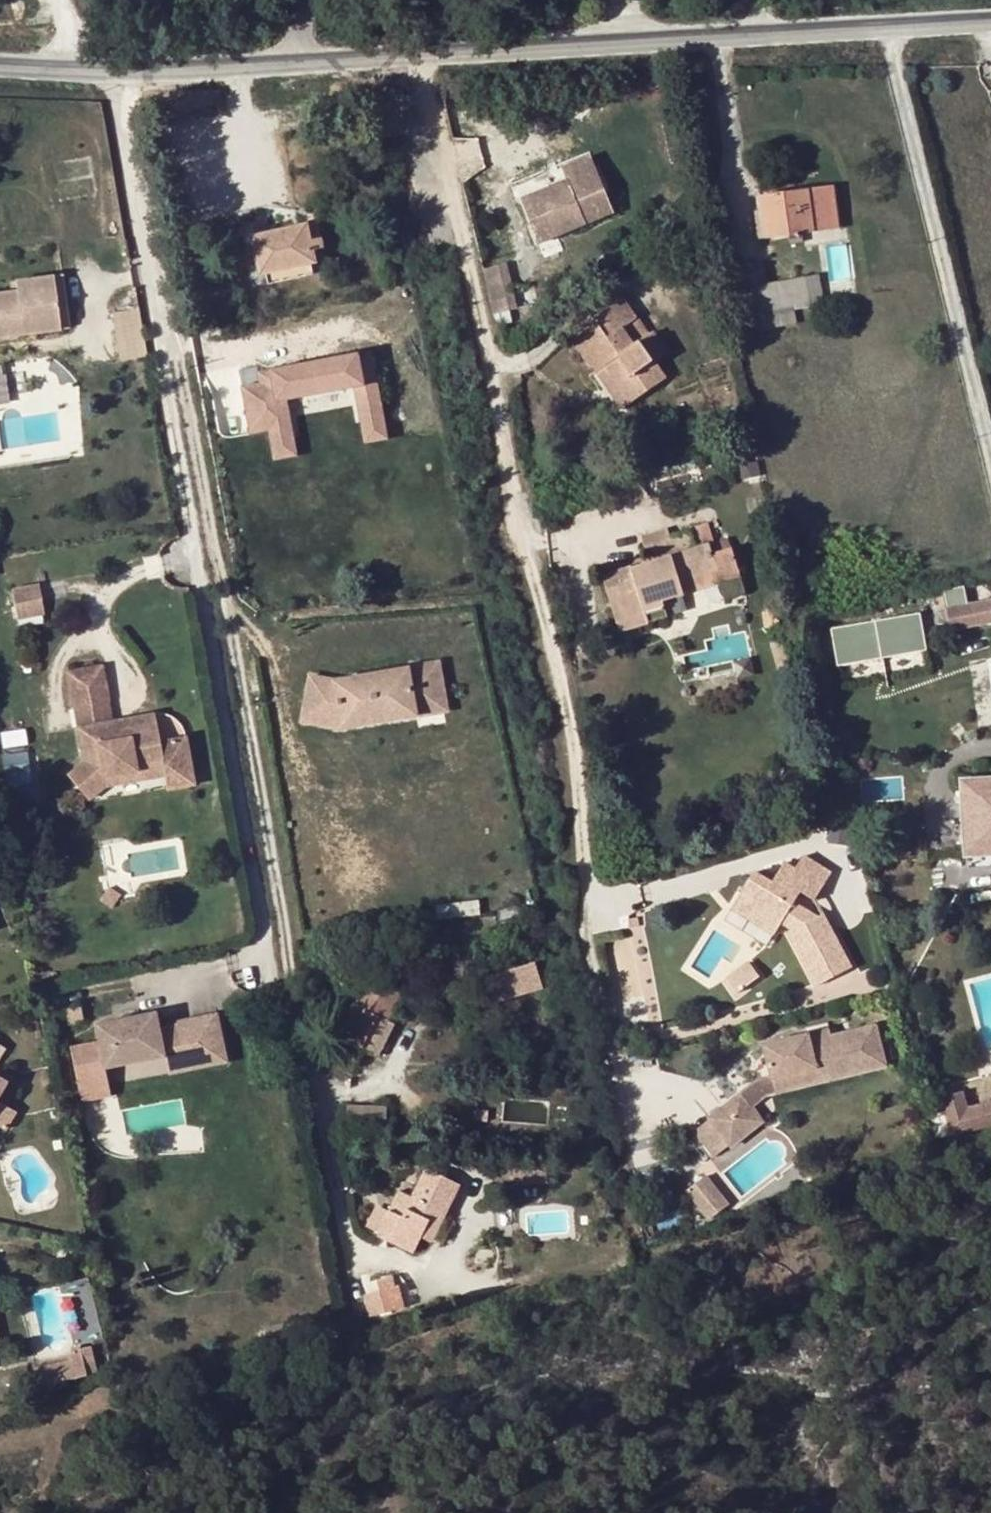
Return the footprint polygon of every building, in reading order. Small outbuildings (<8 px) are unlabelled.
[(542,191),(519,200),(537,244),(616,213),(592,155),(562,166),(567,181),(542,191)] [(514,187),(519,200),(542,191),(538,178),(514,187)] [(759,196),(761,212),(769,211),(772,236),(837,227),(832,188),(759,196)] [(769,211),(761,212),(763,236),(772,236),(769,211)] [(261,277),(267,276),(310,265),(318,264),(315,251),(326,248),(324,240),(313,243),(308,224),(251,238),(261,277)] [(505,264),(483,270),(494,313),(529,306),(524,284),(510,287),(505,264)] [(310,265),(267,276),(270,284),(313,274),(310,265)] [(810,303),(805,277),(756,285),(752,265),(732,268),(740,317),(743,316),(746,330),(797,322),(793,306),(810,303)] [(20,334),(19,323),(58,317),(52,273),(14,280),(15,286),(0,288),(0,332),(1,337),(20,334)] [(819,275),(805,277),(810,303),(823,300),(819,275)] [(572,341),(595,372),(608,363),(611,369),(609,372),(630,402),(666,377),(639,341),(635,344),(623,327),(635,316),(623,298),(595,318),(597,322),(572,341)] [(140,304),(113,310),(122,358),(150,353),(140,304)] [(648,333),(635,316),(623,327),(635,344),(639,341),(648,333)] [(19,323),(20,334),(60,328),(58,317),(19,323)] [(275,458),(301,453),(292,399),(356,387),(365,442),(392,437),(376,348),(241,372),(252,431),(269,428),(275,458)] [(608,363),(595,372),(620,409),(630,402),(609,372),(611,369),(608,363)] [(633,574),(631,568),(631,565),(602,574),(618,628),(666,615),(662,600),(683,593),(679,579),(716,568),(709,541),(712,540),(707,523),(689,528),(690,532),(675,537),(672,528),(642,536),(650,562),(652,569),(633,574)] [(650,562),(631,568),(633,574),(652,569),(650,562)] [(679,579),(683,593),(720,583),(716,568),(679,579)] [(13,589),(16,606),(42,602),(39,584),(13,589)] [(946,608),(951,630),(990,622),(990,599),(946,608)] [(42,602),(16,606),(19,619),(45,615),(42,602)] [(834,623),(839,661),(930,648),(925,610),(834,623)] [(310,675),(303,713),(334,719),(339,718),(341,729),(448,711),(439,661),(335,679),(310,675)] [(68,675),(74,708),(111,703),(105,669),(68,675)] [(74,708),(78,730),(96,727),(115,723),(111,703),(74,708)] [(303,713),(302,721),(341,729),(339,718),(334,719),(303,713)] [(100,746),(82,750),(84,764),(69,775),(90,801),(107,788),(106,779),(145,772),(144,766),(164,763),(166,777),(193,773),(188,740),(162,743),(156,717),(126,721),(129,733),(118,735),(115,723),(96,727),(100,746)] [(126,721),(115,723),(118,735),(129,733),(126,721)] [(96,727),(78,730),(82,750),(100,746),(96,727)] [(106,779),(107,788),(166,777),(164,763),(144,766),(145,772),(106,779)] [(196,787),(193,773),(166,777),(169,793),(196,787)] [(13,778),(16,796),(34,793),(31,775),(13,778)] [(963,794),(963,799),(977,799),(979,843),(990,842),(990,778),(969,779),(970,794),(963,794)] [(962,780),(963,794),(970,794),(969,779),(962,780)] [(963,799),(966,854),(990,852),(990,842),(979,843),(977,799),(963,799)] [(793,869),(816,864),(802,856),(793,869)] [(775,873),(793,869),(782,862),(775,873)] [(829,872),(816,864),(793,869),(775,873),(769,882),(760,876),(750,878),(741,892),(760,904),(751,919),(774,934),(783,922),(791,927),(797,936),(792,939),(807,969),(815,964),(825,981),(849,967),(820,914),(807,921),(796,900),(804,887),(812,899),(829,872)] [(760,904),(741,892),(731,907),(751,919),(760,904)] [(774,934),(751,919),(744,931),(767,946),(774,934)] [(758,975),(746,959),(723,976),(734,992),(758,975)] [(816,985),(825,981),(815,964),(807,969),(816,985)] [(537,971),(501,982),(506,1002),(543,991),(537,971)] [(355,1068),(365,1050),(380,1019),(388,1023),(404,992),(372,975),(330,1056),(355,1068)] [(81,1005),(53,1011),(56,1026),(84,1022),(81,1005)] [(108,1068),(167,1058),(165,1049),(184,1046),(185,1055),(224,1049),(218,1017),(180,1023),(180,1027),(162,1029),(158,1011),(99,1021),(108,1068)] [(380,1019),(365,1050),(373,1054),(388,1023),(380,1019)] [(808,1040),(806,1032),(762,1044),(769,1075),(814,1063),(818,1079),(884,1063),(874,1024),(828,1035),(808,1040)] [(826,1028),(806,1032),(808,1040),(828,1035),(826,1028)] [(165,1049),(167,1058),(170,1075),(227,1065),(224,1049),(185,1055),(184,1046),(165,1049)] [(814,1063),(769,1075),(754,1078),(737,1092),(747,1105),(764,1091),(818,1079),(814,1063)] [(936,1095),(947,1135),(990,1124),(990,1097),(966,1104),(962,1088),(936,1095)] [(747,1105),(737,1092),(706,1118),(727,1145),(758,1119),(747,1105)] [(6,1130),(17,1112),(0,1101),(0,1127),(6,1130)] [(350,1106),(348,1126),(387,1128),(388,1108),(350,1106)] [(727,1145),(706,1118),(692,1129),(712,1156),(727,1145)] [(405,1217),(393,1211),(381,1237),(416,1253),(423,1237),(436,1210),(447,1215),(461,1186),(428,1169),(412,1202),(405,1217)] [(726,1202),(703,1173),(682,1189),(705,1218),(726,1202)] [(400,1196),(393,1211),(405,1217),(412,1202),(400,1196)] [(436,1210),(423,1237),(434,1243),(447,1215),(436,1210)] [(378,1281),(381,1292),(389,1290),(387,1279),(378,1281)] [(389,1290),(381,1292),(387,1314),(406,1309),(399,1287),(389,1290)] [(83,1356),(88,1374),(99,1372),(92,1346),(81,1348),(83,1356)] [(83,1356),(78,1358),(73,1359),(73,1363),(78,1379),(89,1377),(83,1356)] [(44,1369),(49,1386),(78,1379),(73,1363),(44,1369)] [(44,1369),(35,1371),(39,1388),(49,1386),(44,1369)]
